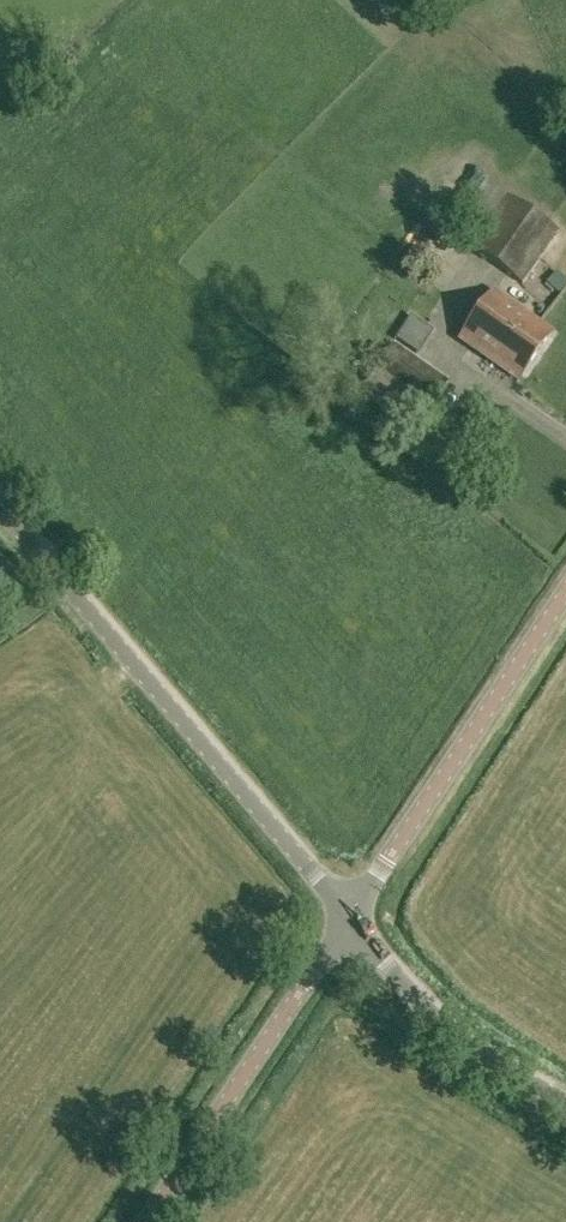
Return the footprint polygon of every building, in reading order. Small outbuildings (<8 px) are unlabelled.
[(522,284),(558,233),(506,197),(471,249),(522,284)] [(557,294),(565,282),(552,272),(543,284),(557,294)] [(518,379),(551,332),(493,292),(461,339),(518,379)] [(414,355),(432,329),(409,313),(391,340),(414,355)] [(370,379),(371,380),(359,395),(400,423),(411,408),(423,416),(446,382),(393,346),(370,379)]
